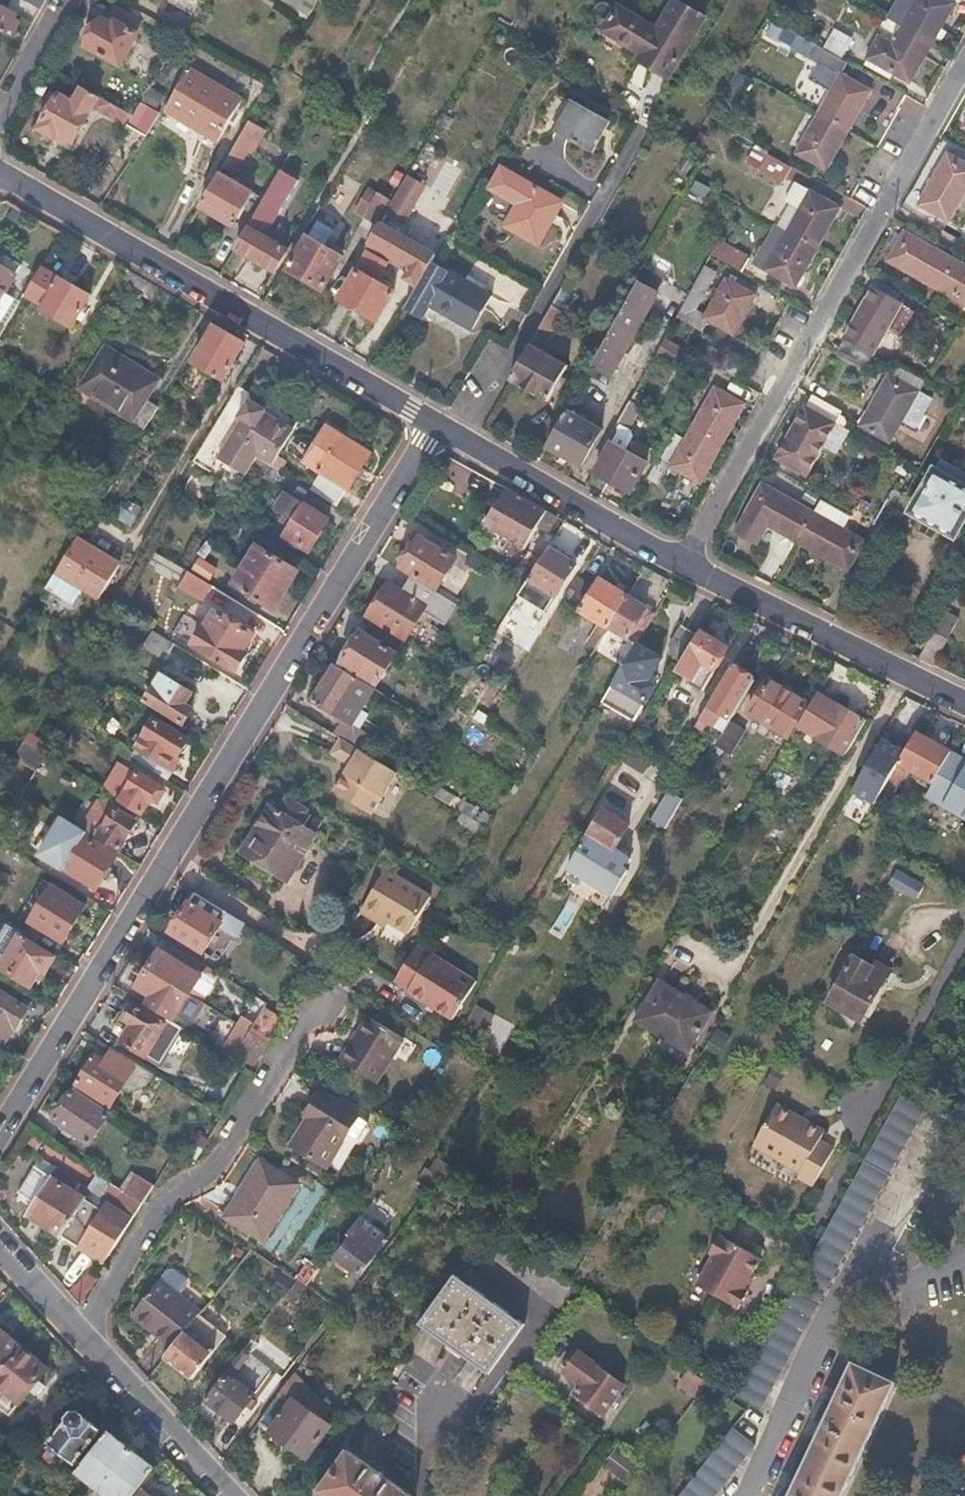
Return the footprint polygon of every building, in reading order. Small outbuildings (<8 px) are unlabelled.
[(280,3),(311,17),(319,0),(281,0),(280,3)] [(711,15),(686,0),(675,0),(661,24),(623,1),(603,36),(674,77),(711,15)] [(883,17),(902,28),(929,44),(952,3),(947,0),(893,0),(883,17)] [(7,32),(18,13),(0,3),(0,28),(7,32)] [(102,31),(97,28),(87,46),(121,66),(139,35),(138,34),(146,20),(116,4),(107,21),(102,31)] [(107,21),(103,19),(97,28),(102,31),(107,21)] [(893,43),(878,35),(865,58),(908,83),(929,44),(902,28),(893,43)] [(852,42),(833,31),(828,42),(846,53),(852,42)] [(823,50),(816,62),(840,76),(841,74),(847,63),(823,50)] [(847,63),(841,74),(858,84),(864,73),(847,63)] [(242,101),(188,72),(164,115),(218,144),(242,101)] [(841,74),(840,76),(817,115),(794,155),(824,171),(846,131),(869,90),(858,84),(841,74)] [(49,97),(43,107),(44,114),(46,115),(38,129),(55,139),(59,133),(73,141),(100,95),(84,86),(75,102),(60,94),(58,98),(55,96),(49,97)] [(103,97),(97,108),(124,122),(129,111),(103,97)] [(142,101),(135,114),(129,125),(148,136),(161,112),(142,101)] [(609,121),(572,101),(554,133),(591,154),(609,121)] [(264,129),(249,120),(223,166),(235,173),(254,141),(257,142),(264,129)] [(290,152),(280,146),(261,179),(271,185),(281,169),(290,152)] [(788,166),(766,153),(757,168),(780,181),(788,166)] [(949,153),(919,204),(947,220),(964,188),(964,163),(949,153)] [(281,169),(271,185),(235,247),(275,270),(287,249),(263,235),(272,221),(268,219),(293,176),(281,169)] [(491,188),(519,205),(507,227),(538,245),(562,205),(502,170),(491,188)] [(253,192),(219,172),(200,206),(233,225),(253,192)] [(408,172),(404,179),(365,247),(388,260),(408,225),(399,220),(421,179),(408,172)] [(807,192),(799,187),(789,205),(797,210),(807,192)] [(807,192),(797,210),(786,231),(773,253),(761,246),(751,263),(793,287),(815,248),(838,207),(808,190),(807,192)] [(388,198),(378,193),(365,216),(375,222),(388,198)] [(331,213),(319,206),(310,221),(323,227),(331,213)] [(888,260),(939,289),(964,303),(964,266),(955,260),(904,232),(888,260)] [(342,257),(308,237),(290,268),(324,288),(342,257)] [(717,240),(709,254),(739,271),(747,258),(717,240)] [(494,293),(450,269),(432,259),(403,310),(423,321),(430,307),(473,330),(494,293)] [(0,265),(0,295),(13,273),(0,265)] [(394,288),(355,265),(337,296),(377,318),(394,288)] [(91,296),(43,266),(25,296),(73,326),(91,296)] [(753,295),(725,278),(704,316),(692,309),(712,272),(702,267),(674,318),(699,332),(706,320),(731,334),(753,295)] [(639,282),(621,314),(592,363),(612,375),(659,293),(639,282)] [(902,303),(873,286),(838,350),(866,366),(902,303)] [(563,311),(552,305),(510,378),(548,399),(568,365),(541,349),(563,311)] [(246,344),(216,327),(196,362),(224,379),(225,380),(246,344)] [(661,341),(653,354),(682,370),(689,357),(661,341)] [(106,345),(79,389),(145,430),(160,406),(147,398),(160,377),(106,345)] [(602,378),(588,370),(579,387),(586,391),(596,388),(602,378)] [(933,399),(890,375),(861,427),(889,443),(910,406),(925,414),(933,399)] [(685,439),(674,434),(660,461),(698,484),(722,443),(745,403),(713,386),(692,427),(685,439)] [(267,413),(236,394),(202,450),(247,477),(252,469),(259,458),(274,467),(297,430),(277,419),(275,423),(264,417),(267,413)] [(841,411),(813,394),(777,457),(806,474),(841,411)] [(609,442),(612,443),(595,473),(630,493),(648,461),(632,452),(639,440),(638,434),(627,428),(639,406),(628,400),(613,428),(616,430),(609,442)] [(601,430),(566,409),(546,445),(580,465),(601,430)] [(371,453),(330,425),(307,463),(323,472),(312,490),(336,505),(347,487),(350,489),(371,453)] [(259,458),(252,469),(288,490),(294,479),(274,467),(259,458)] [(934,470),(912,511),(955,536),(964,517),(964,486),(934,470)] [(756,543),(767,524),(796,541),(848,571),(865,542),(813,512),(762,482),(745,511),(734,530),(756,543)] [(506,488),(492,514),(503,521),(498,529),(513,537),(511,541),(526,550),(549,512),(506,488)] [(277,508),(296,522),(288,536),(310,550),(328,520),(285,493),(277,508)] [(900,505),(888,499),(874,525),(885,532),(900,505)] [(503,521),(492,514),(487,522),(498,529),(503,521)] [(456,559),(420,538),(402,567),(438,588),(456,559)] [(119,566),(77,539),(47,588),(72,604),(82,589),(97,599),(119,566)] [(258,546),(247,565),(286,589),(298,570),(258,546)] [(577,565),(550,548),(531,580),(557,596),(577,565)] [(286,589),(247,565),(235,585),(274,609),(286,589)] [(188,572),(180,586),(201,599),(210,585),(188,572)] [(390,582),(371,615),(408,639),(427,606),(449,619),(458,604),(411,576),(403,590),(390,582)] [(524,591),(499,577),(490,593),(514,608),(524,591)] [(630,595),(602,578),(581,611),(609,629),(611,627),(629,597),(630,595)] [(526,587),(524,591),(514,608),(510,614),(523,623),(540,595),(526,587)] [(656,613),(629,597),(611,627),(637,643),(656,613)] [(959,618),(945,610),(922,650),(937,657),(959,618)] [(213,622),(209,620),(195,643),(239,670),(250,652),(245,649),(254,633),(219,612),(213,622)] [(367,633),(364,631),(345,663),(379,685),(405,640),(374,621),(367,633)] [(699,635),(682,625),(669,649),(684,659),(699,635)] [(176,646),(151,631),(142,647),(166,662),(176,646)] [(701,631),(699,635),(684,659),(678,669),(694,678),(691,682),(705,690),(730,648),(701,631)] [(662,659),(637,643),(602,701),(635,721),(656,686),(648,681),(662,659)] [(937,657),(922,650),(918,657),(933,664),(937,657)] [(336,663),(314,700),(345,720),(354,726),(377,689),(336,663)] [(756,679),(734,666),(698,725),(707,731),(710,726),(724,734),(731,721),(756,679)] [(195,692),(165,674),(148,701),(184,723),(194,709),(187,704),(195,692)] [(809,702),(769,678),(750,711),(789,735),(809,702)] [(819,691),(799,724),(848,753),(867,720),(819,691)] [(77,722),(70,717),(61,731),(69,735),(77,722)] [(137,746),(142,749),(136,759),(168,779),(174,768),(169,765),(175,754),(179,756),(188,740),(154,719),(137,746)] [(345,720),(336,734),(340,736),(363,751),(371,736),(354,726),(345,720)] [(731,721),(724,734),(717,745),(731,754),(746,730),(731,721)] [(952,751),(917,731),(906,751),(900,761),(909,766),(935,782),(952,751)] [(347,773),(345,772),(334,791),(372,814),(397,772),(363,751),(340,736),(331,751),(353,764),(347,773)] [(786,746),(772,738),(753,770),(767,779),(786,746)] [(884,738),(854,790),(877,802),(883,792),(900,761),(906,751),(884,738)] [(656,760),(632,746),(622,762),(647,776),(656,760)] [(952,751),(935,782),(927,796),(964,818),(964,758),(952,751)] [(909,766),(900,761),(883,792),(892,797),(909,766)] [(133,777),(118,768),(104,792),(140,814),(159,783),(137,770),(133,777)] [(691,789),(685,799),(680,807),(689,812),(699,794),(691,789)] [(685,799),(671,791),(654,820),(667,828),(680,807),(685,799)] [(926,797),(915,791),(907,806),(918,812),(926,797)] [(281,811),(273,805),(245,853),(289,880),(318,833),(300,823),(308,811),(288,799),(281,811)] [(138,821),(115,808),(102,830),(99,835),(122,848),(138,821)] [(631,824),(605,809),(570,867),(596,882),(631,824)] [(40,853),(65,868),(97,887),(117,855),(85,835),(87,833),(62,818),(40,853)] [(88,821),(82,830),(97,839),(99,835),(102,830),(88,821)] [(923,884),(898,869),(889,885),(915,899),(923,884)] [(432,900),(387,872),(362,913),(379,924),(382,920),(409,936),(432,900)] [(87,904),(56,885),(33,922),(64,942),(87,904)] [(230,914),(196,894),(173,932),(206,953),(221,929),(230,914)] [(248,925),(230,914),(221,929),(238,940),(248,925)] [(9,954),(21,935),(23,932),(10,925),(0,940),(0,948),(9,954)] [(55,955),(21,935),(9,954),(2,965),(32,984),(41,969),(45,972),(55,955)] [(395,980),(394,981),(453,1018),(476,981),(430,953),(429,955),(415,947),(395,980)] [(161,951),(150,968),(191,994),(205,1002),(216,986),(202,977),(161,951)] [(874,966),(856,955),(829,1002),(864,1022),(893,971),(876,961),(874,966)] [(222,975),(209,966),(202,977),(216,986),(222,975)] [(150,968),(138,987),(180,1013),(191,994),(150,968)] [(711,1010),(662,980),(639,1018),(688,1048),(711,1010)] [(1,1041),(8,1030),(15,1034),(29,1009),(0,992),(0,1040),(1,1041)] [(128,1021),(135,1025),(125,1042),(147,1055),(155,1042),(169,1051),(183,1027),(170,1019),(167,1023),(138,1005),(128,1021)] [(265,1009),(256,1024),(251,1031),(270,1043),(284,1020),(265,1009)] [(244,1016),(240,1024),(251,1031),(256,1024),(244,1016)] [(355,1045),(351,1043),(340,1061),(377,1083),(404,1038),(371,1018),(355,1045)] [(240,1024),(235,1032),(246,1039),(251,1031),(240,1024)] [(251,1031),(246,1039),(233,1058),(253,1071),(270,1043),(251,1031)] [(246,1039),(235,1032),(223,1052),(233,1058),(246,1039)] [(155,1074),(113,1047),(105,1060),(96,1055),(77,1084),(111,1106),(122,1088),(130,1093),(145,1089),(155,1074)] [(109,1115),(73,1091),(54,1120),(91,1145),(109,1115)] [(308,1115),(312,1117),(295,1144),(328,1165),(348,1132),(358,1138),(367,1121),(322,1093),(308,1115)] [(900,1096),(869,1154),(738,1397),(762,1410),(925,1109),(900,1096)] [(799,1177),(813,1185),(834,1147),(820,1140),(822,1136),(825,1131),(777,1104),(754,1147),(801,1173),(799,1177)] [(209,1140),(199,1134),(186,1155),(196,1161),(209,1140)] [(299,1187),(260,1163),(225,1220),(264,1243),(299,1187)] [(137,1172),(133,1170),(121,1188),(125,1190),(137,1172)] [(155,1184),(137,1172),(125,1190),(144,1202),(155,1184)] [(51,1175),(28,1213),(62,1235),(62,1234),(106,1262),(144,1202),(125,1190),(114,1207),(105,1201),(101,1198),(97,1205),(51,1175)] [(121,1188),(116,1185),(105,1201),(114,1207),(125,1190),(121,1188)] [(348,1234),(352,1238),(340,1257),(361,1272),(388,1235),(360,1217),(348,1234)] [(711,1253),(716,1256),(699,1285),(740,1308),(751,1291),(746,1288),(763,1258),(721,1235),(711,1253)] [(168,1272),(159,1282),(179,1297),(187,1287),(186,1280),(174,1271),(168,1272)] [(524,1324),(456,1275),(421,1324),(488,1373),(524,1324)] [(179,1297),(159,1282),(134,1316),(174,1349),(201,1314),(179,1297)] [(227,1335),(201,1314),(174,1349),(167,1357),(194,1378),(227,1335)] [(24,1348),(0,1328),(0,1377),(24,1348)] [(261,1344),(254,1338),(206,1400),(235,1420),(274,1371),(253,1355),(261,1344)] [(24,1348),(0,1377),(0,1407),(10,1416),(49,1369),(24,1348)] [(580,1353),(566,1372),(584,1384),(578,1393),(605,1412),(624,1385),(580,1353)] [(301,1364),(260,1420),(273,1429),(271,1431),(319,1466),(342,1433),(295,1398),(313,1373),(301,1364)] [(896,1382),(852,1364),(834,1405),(824,1401),(816,1419),(825,1423),(794,1492),(785,1488),(781,1495),(843,1495),(896,1382)] [(70,1418),(69,1420),(50,1444),(53,1447),(44,1458),(72,1480),(78,1472),(102,1442),(97,1438),(102,1431),(88,1419),(85,1420),(85,1417),(84,1416),(81,1413),(78,1413),(74,1414),(71,1416),(70,1418)] [(734,1427),(679,1495),(717,1495),(757,1444),(734,1427)] [(78,1472),(107,1495),(135,1495),(156,1468),(111,1431),(102,1442),(78,1472)] [(646,1466),(621,1448),(609,1464),(633,1482),(646,1466)] [(348,1451),(320,1490),(329,1495),(411,1495),(348,1451)]
